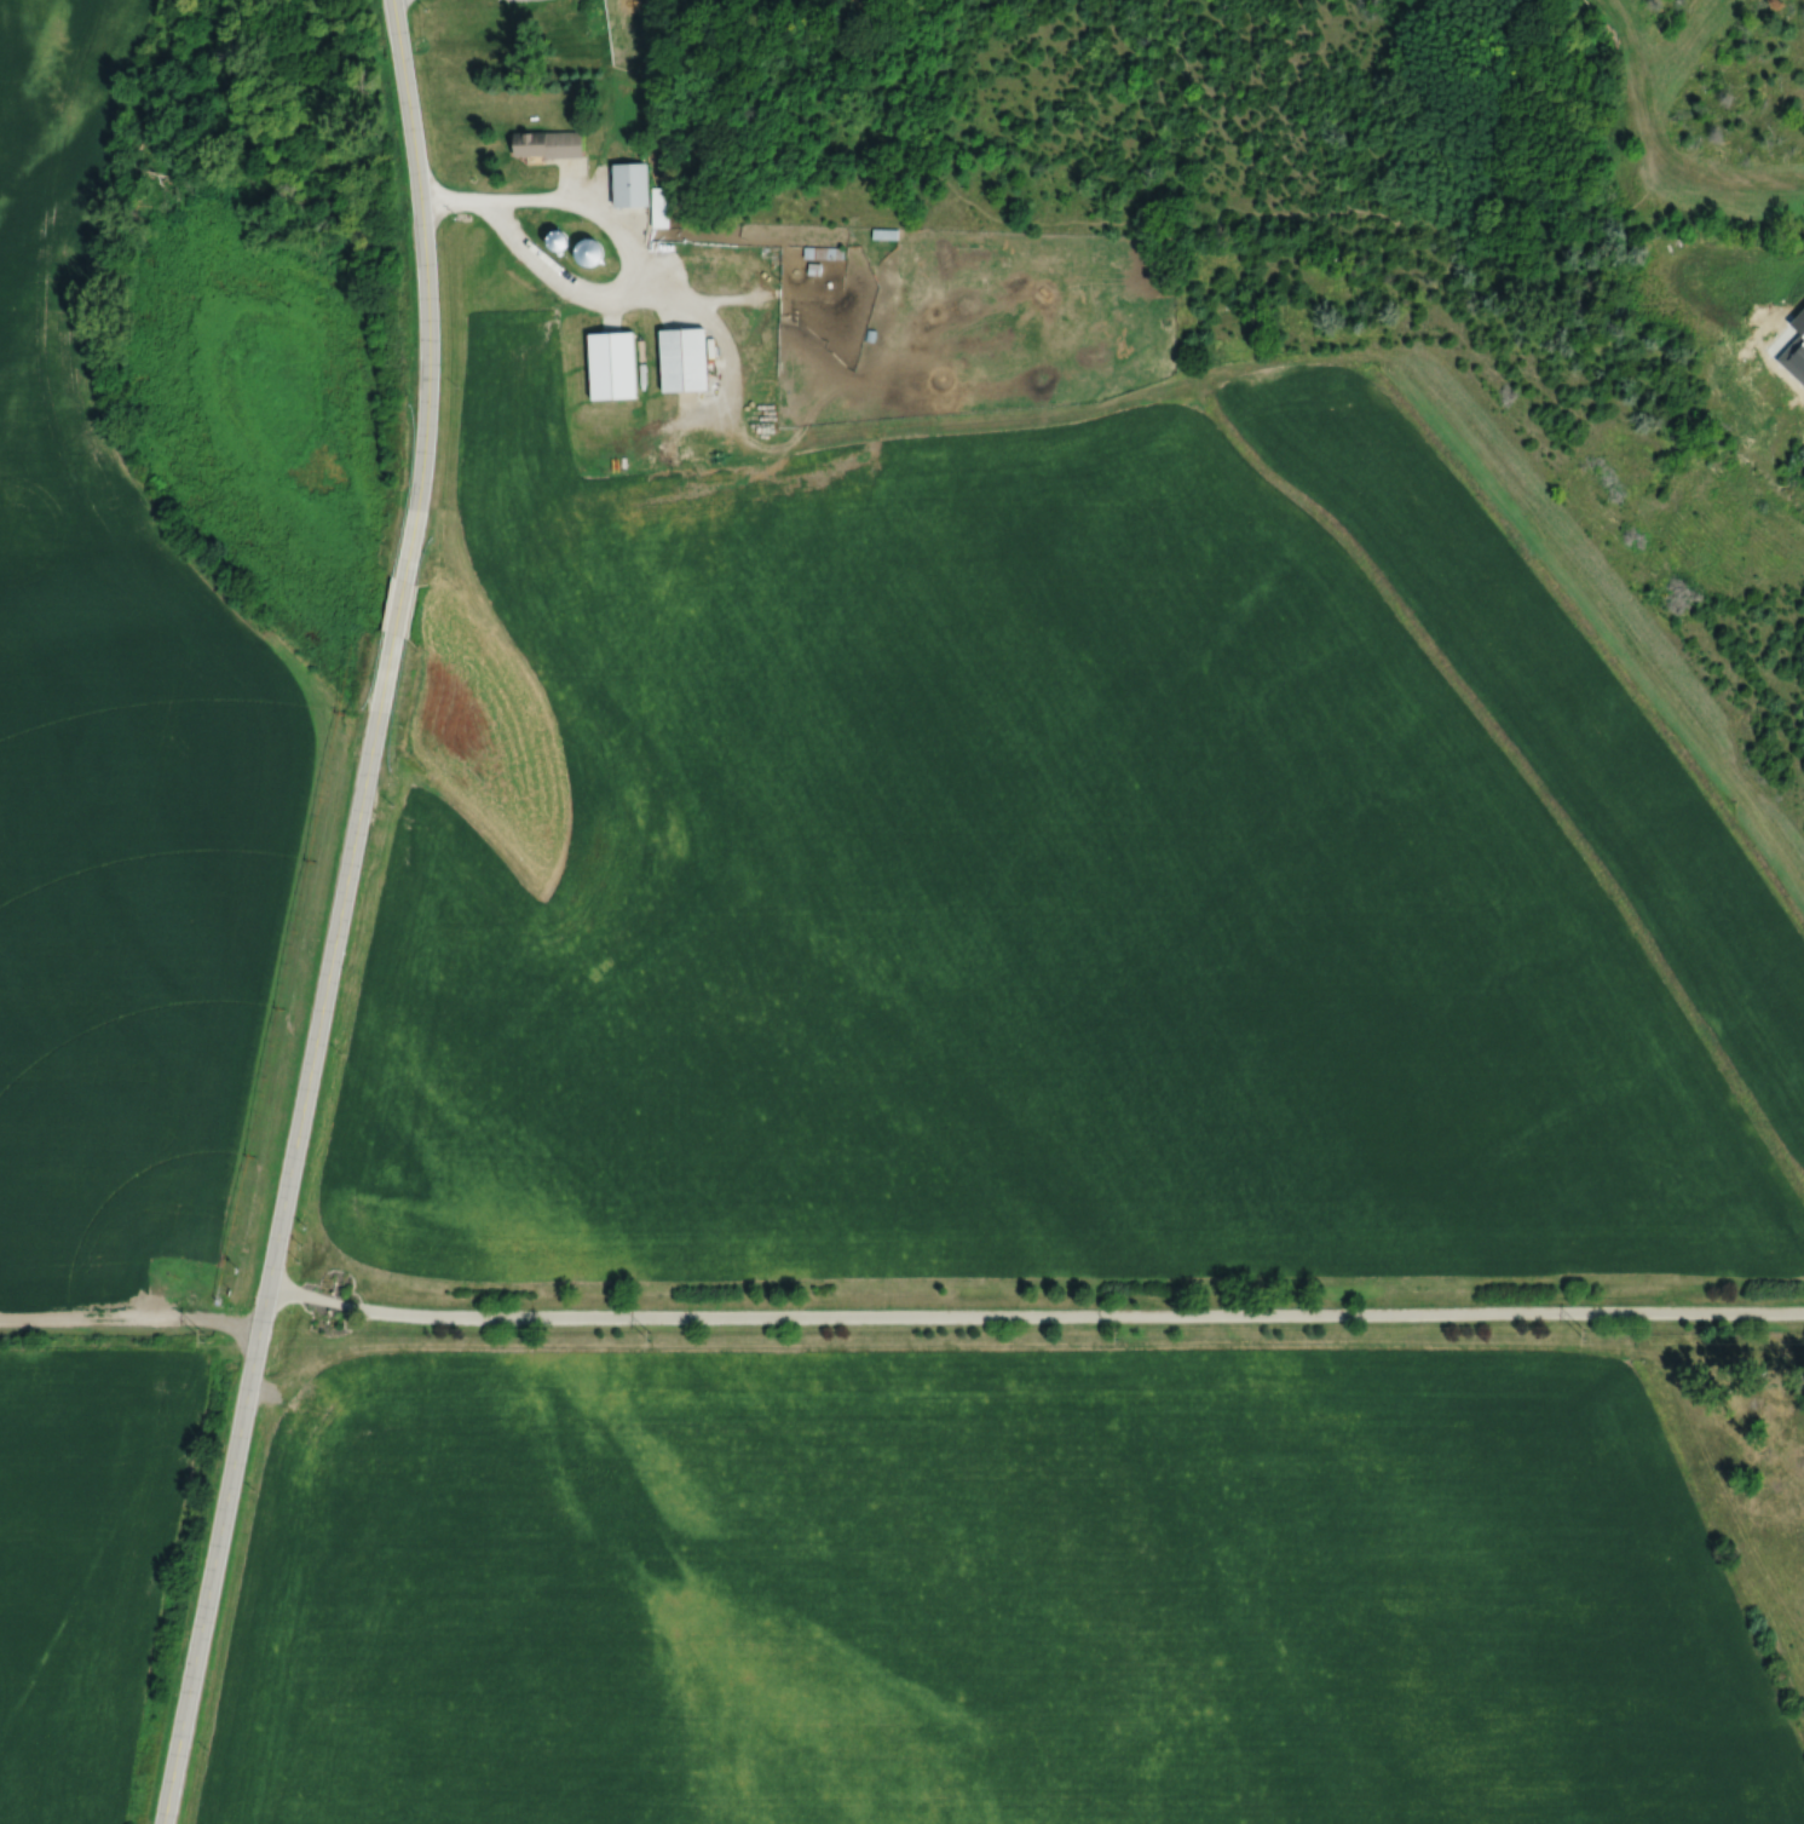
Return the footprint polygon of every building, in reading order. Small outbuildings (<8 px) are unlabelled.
[(579,133),(508,133),(508,159),(579,159),(579,133)] [(646,165),(609,165),(609,208),(646,208),(646,165)] [(665,227),(665,189),(651,189),(651,227),(665,227)] [(540,239),(550,255),(564,247),(554,231),(540,239)] [(593,241),(571,245),(575,268),(596,265),(593,241)] [(941,270),(979,271),(979,247),(941,247),(941,270)] [(703,393),(703,330),(657,330),(657,394),(703,393)] [(631,333),(584,335),(586,402),(633,400),(631,333)]
